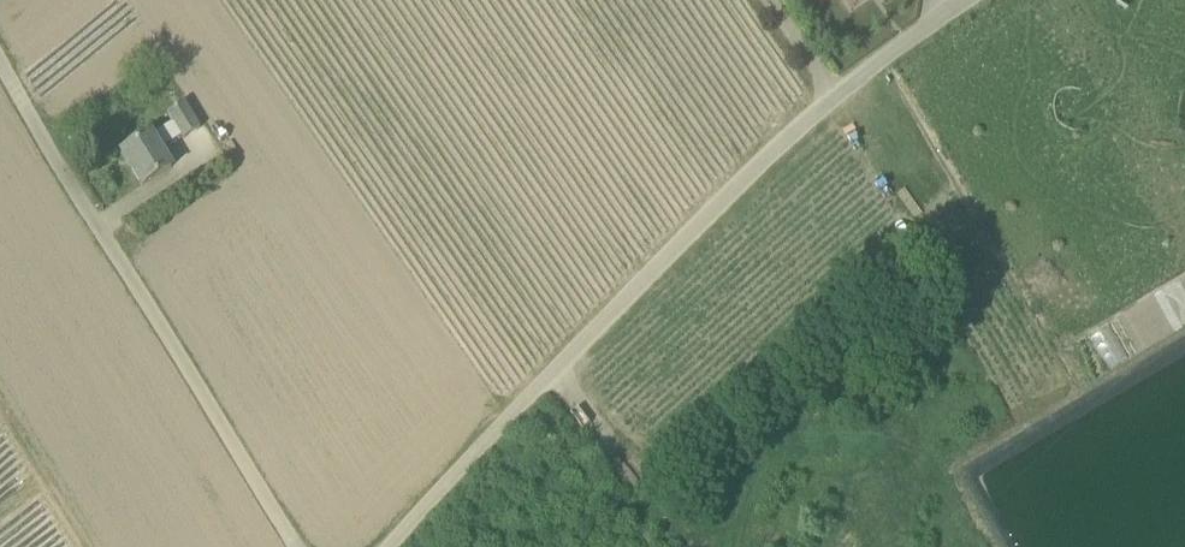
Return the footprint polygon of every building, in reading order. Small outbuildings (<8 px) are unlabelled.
[(851,9),(865,0),(845,0),(851,9)] [(152,135),(151,134),(122,152),(143,186),(172,167),(161,149),(182,135),(184,138),(200,128),(184,103),(168,113),(174,122),(152,135)]
